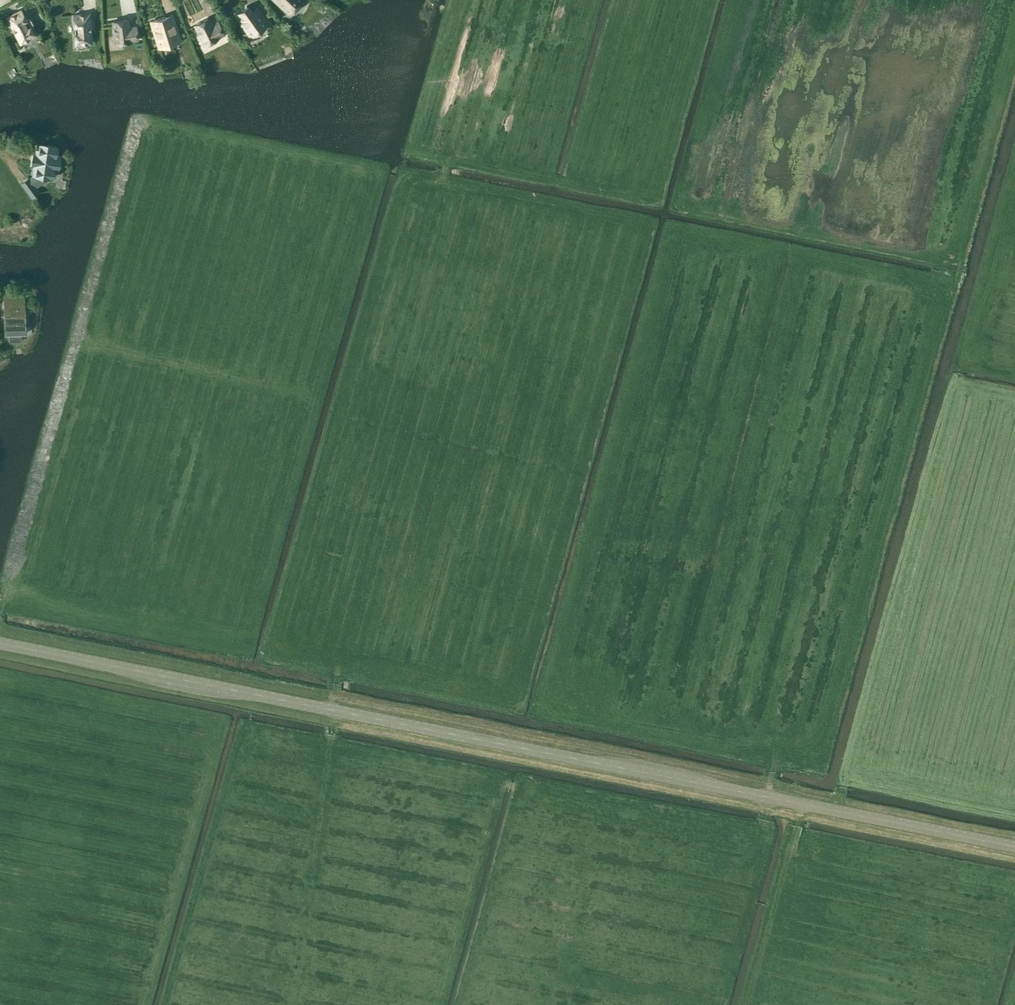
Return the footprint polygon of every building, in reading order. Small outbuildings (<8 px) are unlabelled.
[(289,13),(302,0),(275,0),(289,13)] [(246,5),(235,14),(250,36),(267,23),(256,7),(250,11),(246,5)] [(29,12),(36,23),(41,20),(34,9),(29,12)] [(337,14),(332,9),(328,14),(332,18),(337,14)] [(34,35),(21,10),(7,17),(20,43),(34,35)] [(89,13),(73,14),(74,24),(72,26),(73,32),(74,33),(75,43),(90,42),(89,13)] [(171,15),(151,21),(159,47),(179,40),(171,15)] [(207,18),(194,25),(204,44),(217,38),(217,37),(223,33),(217,22),(211,25),(207,18)] [(137,39),(135,26),(128,27),(127,19),(112,21),(115,43),(130,41),(130,40),(137,39)] [(32,156),(32,158),(32,160),(34,163),(32,174),(34,174),(33,175),(29,178),(28,177),(21,183),(32,196),(39,191),(34,185),(41,179),(42,175),(52,177),(53,167),(58,168),(60,155),(55,155),(57,145),(37,142),(36,153),(32,156)] [(23,296),(3,297),(4,333),(9,333),(9,336),(20,336),(20,332),(24,332),(23,296)]
